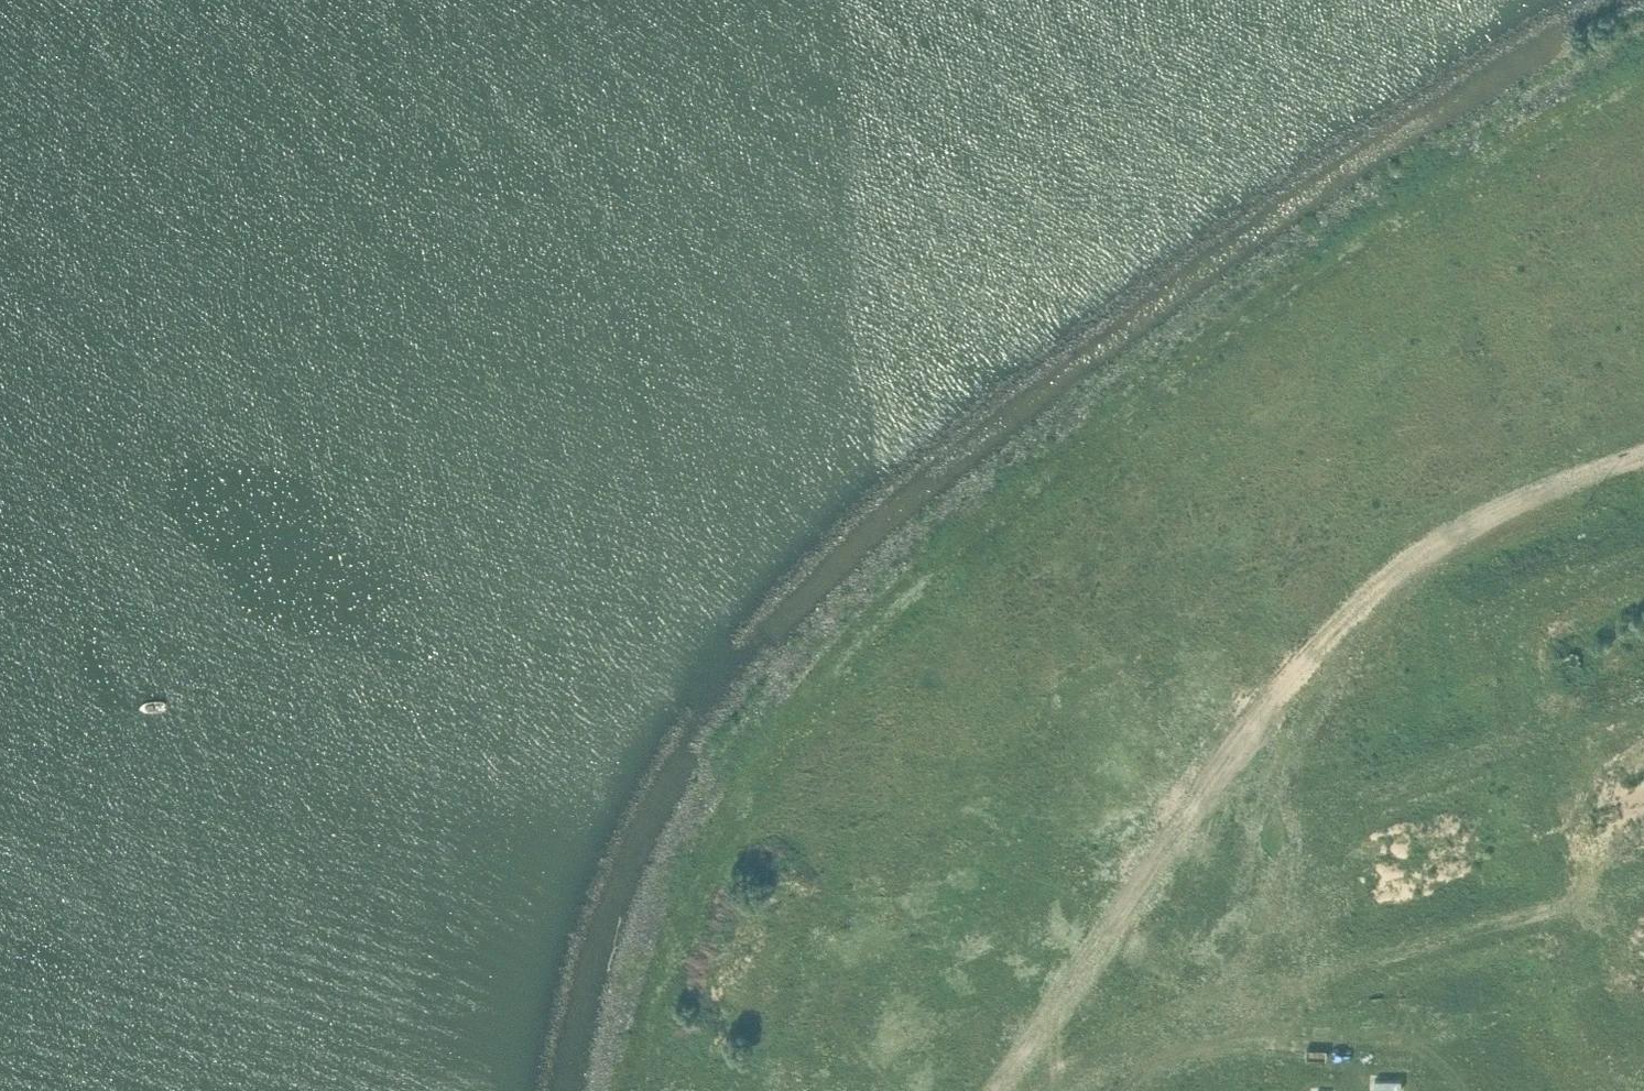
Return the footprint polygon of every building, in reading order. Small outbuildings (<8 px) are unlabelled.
[(1378,1077),(1377,1087),(1404,1088),(1404,1077),(1378,1077)]
